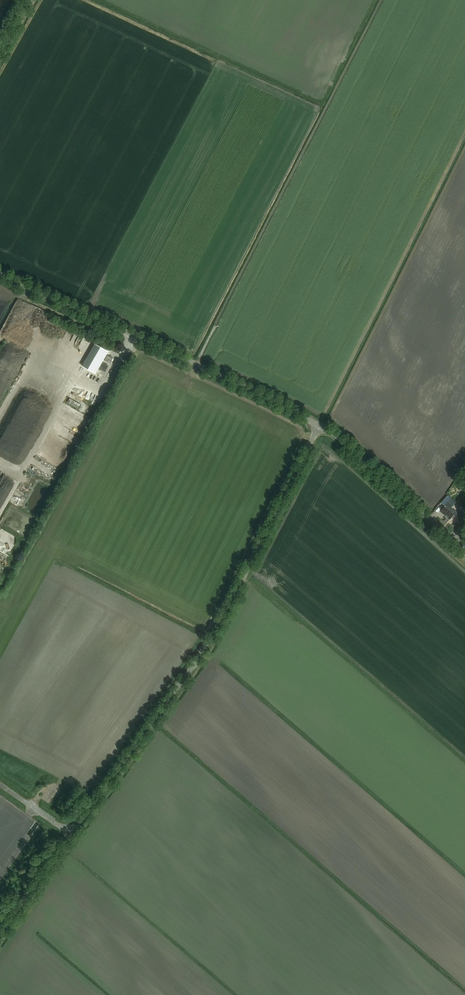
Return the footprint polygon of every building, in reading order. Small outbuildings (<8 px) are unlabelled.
[(96,372),(98,367),(87,361),(84,366),(96,372)] [(68,402),(79,408),(82,403),(71,397),(68,402)] [(445,515),(452,507),(456,502),(451,497),(444,505),(445,506),(440,511),(445,515)] [(452,507),(445,515),(450,519),(454,515),(456,516),(459,513),(452,507)] [(464,515),(464,512),(463,510),(457,517),(460,520),(464,515)] [(16,543),(17,540),(12,537),(11,538),(5,535),(3,540),(10,544),(16,547),(18,544),(16,543)]
